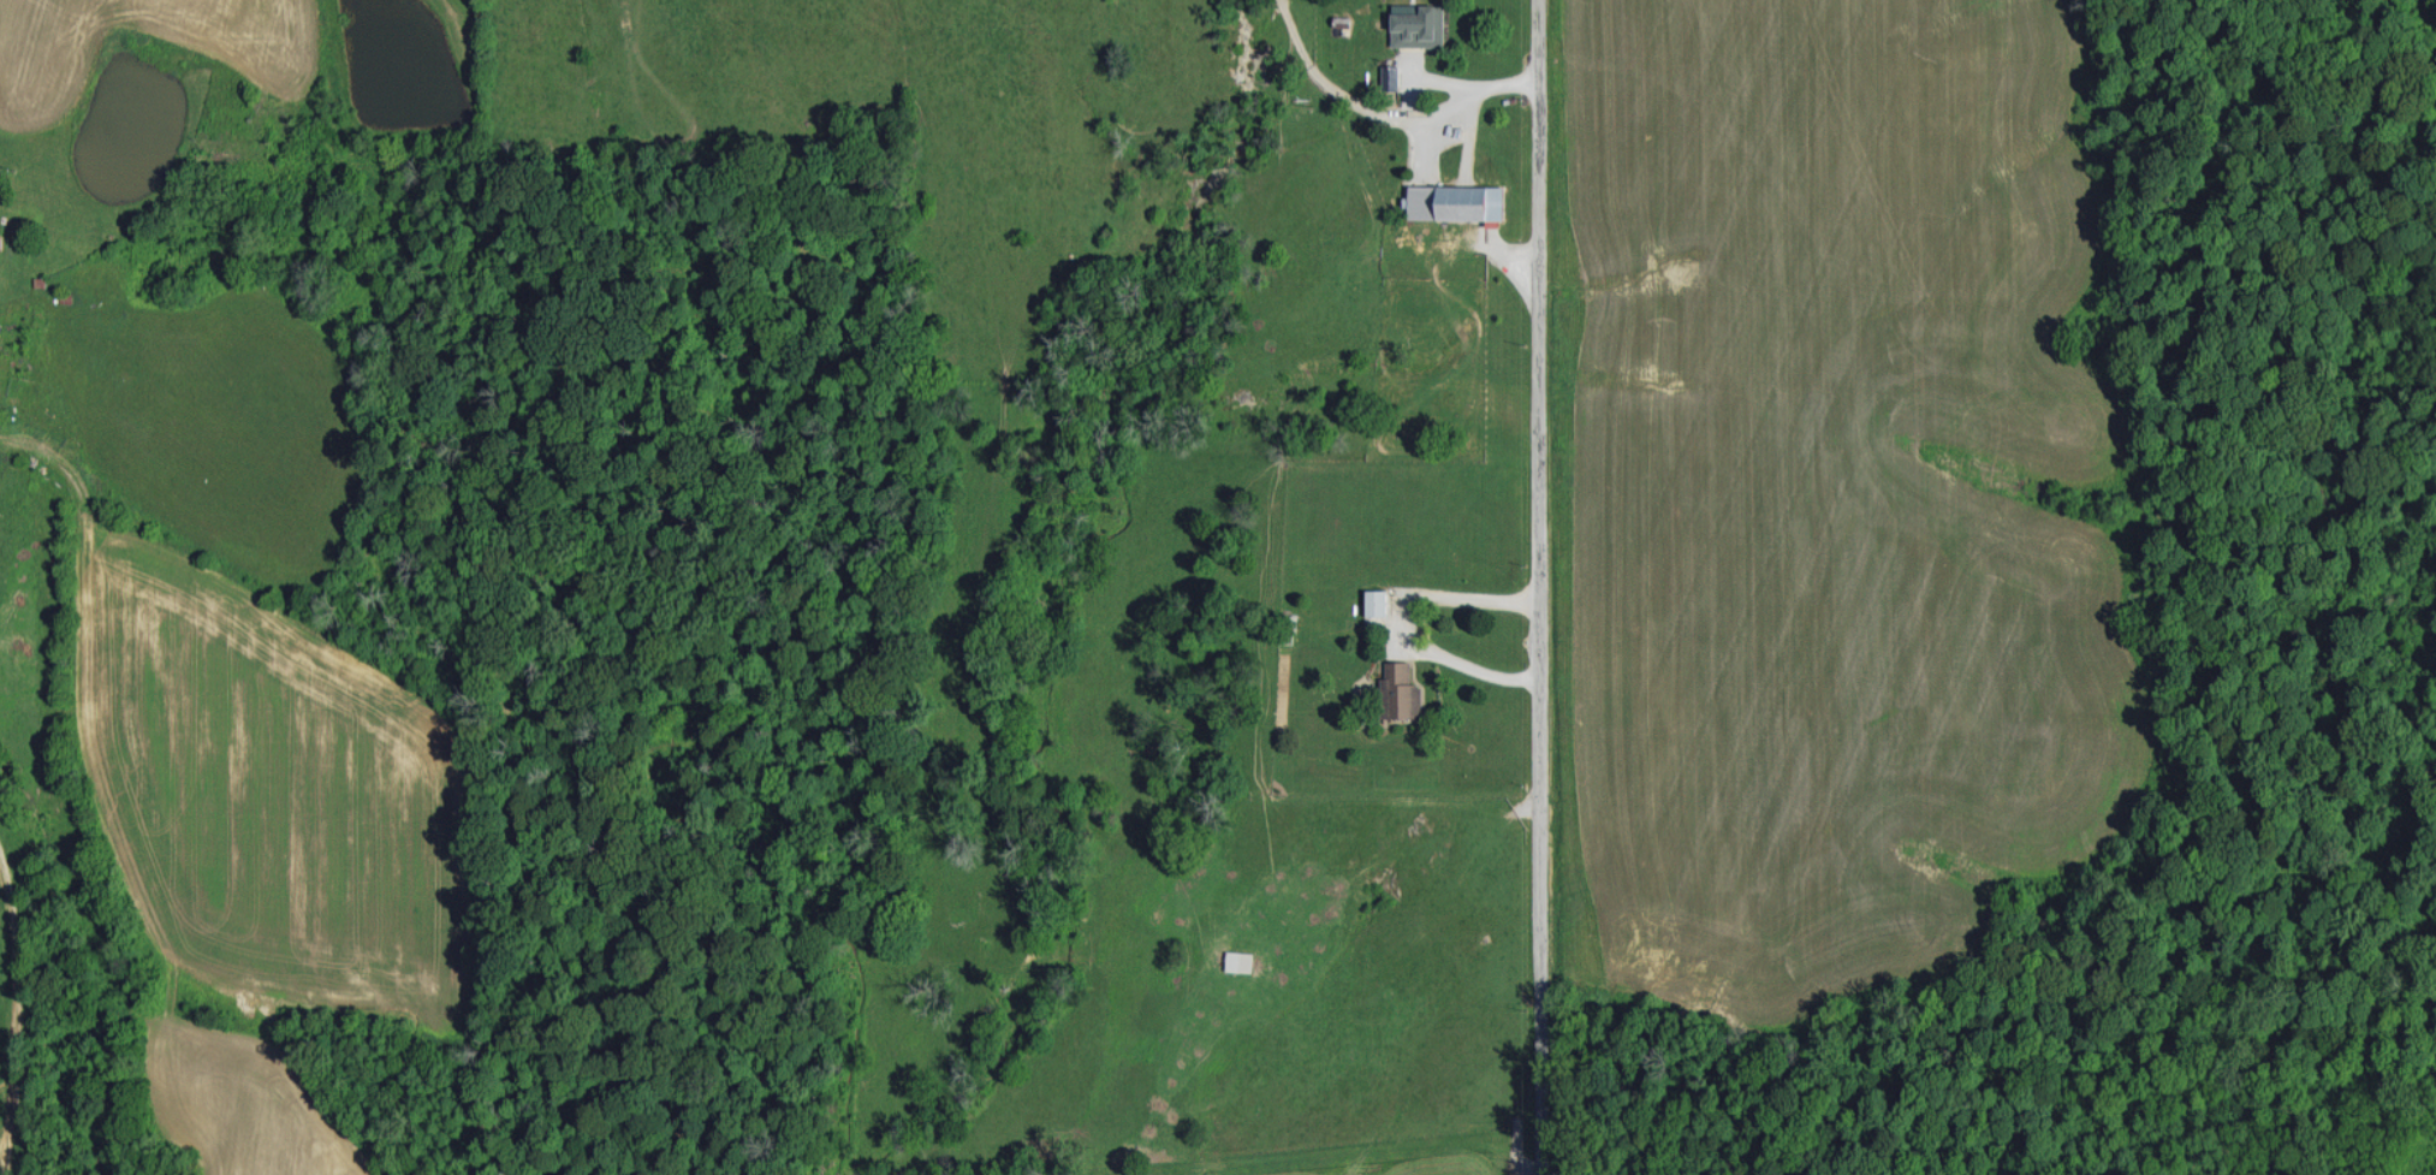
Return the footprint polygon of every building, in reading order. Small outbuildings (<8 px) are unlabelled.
[(1445,46),(1446,5),(1421,4),(1421,13),(1392,13),(1392,45),(1445,46)] [(1400,65),(1383,64),(1383,89),(1400,89),(1400,65)] [(1504,185),(1409,186),(1410,220),(1505,219),(1504,185)] [(1387,615),(1387,590),(1367,590),(1367,616),(1387,615)] [(1387,662),(1387,677),(1382,677),(1382,719),(1423,718),(1423,685),(1412,685),(1412,662),(1387,662)] [(1255,951),(1228,950),(1227,969),(1254,970),(1255,951)]
